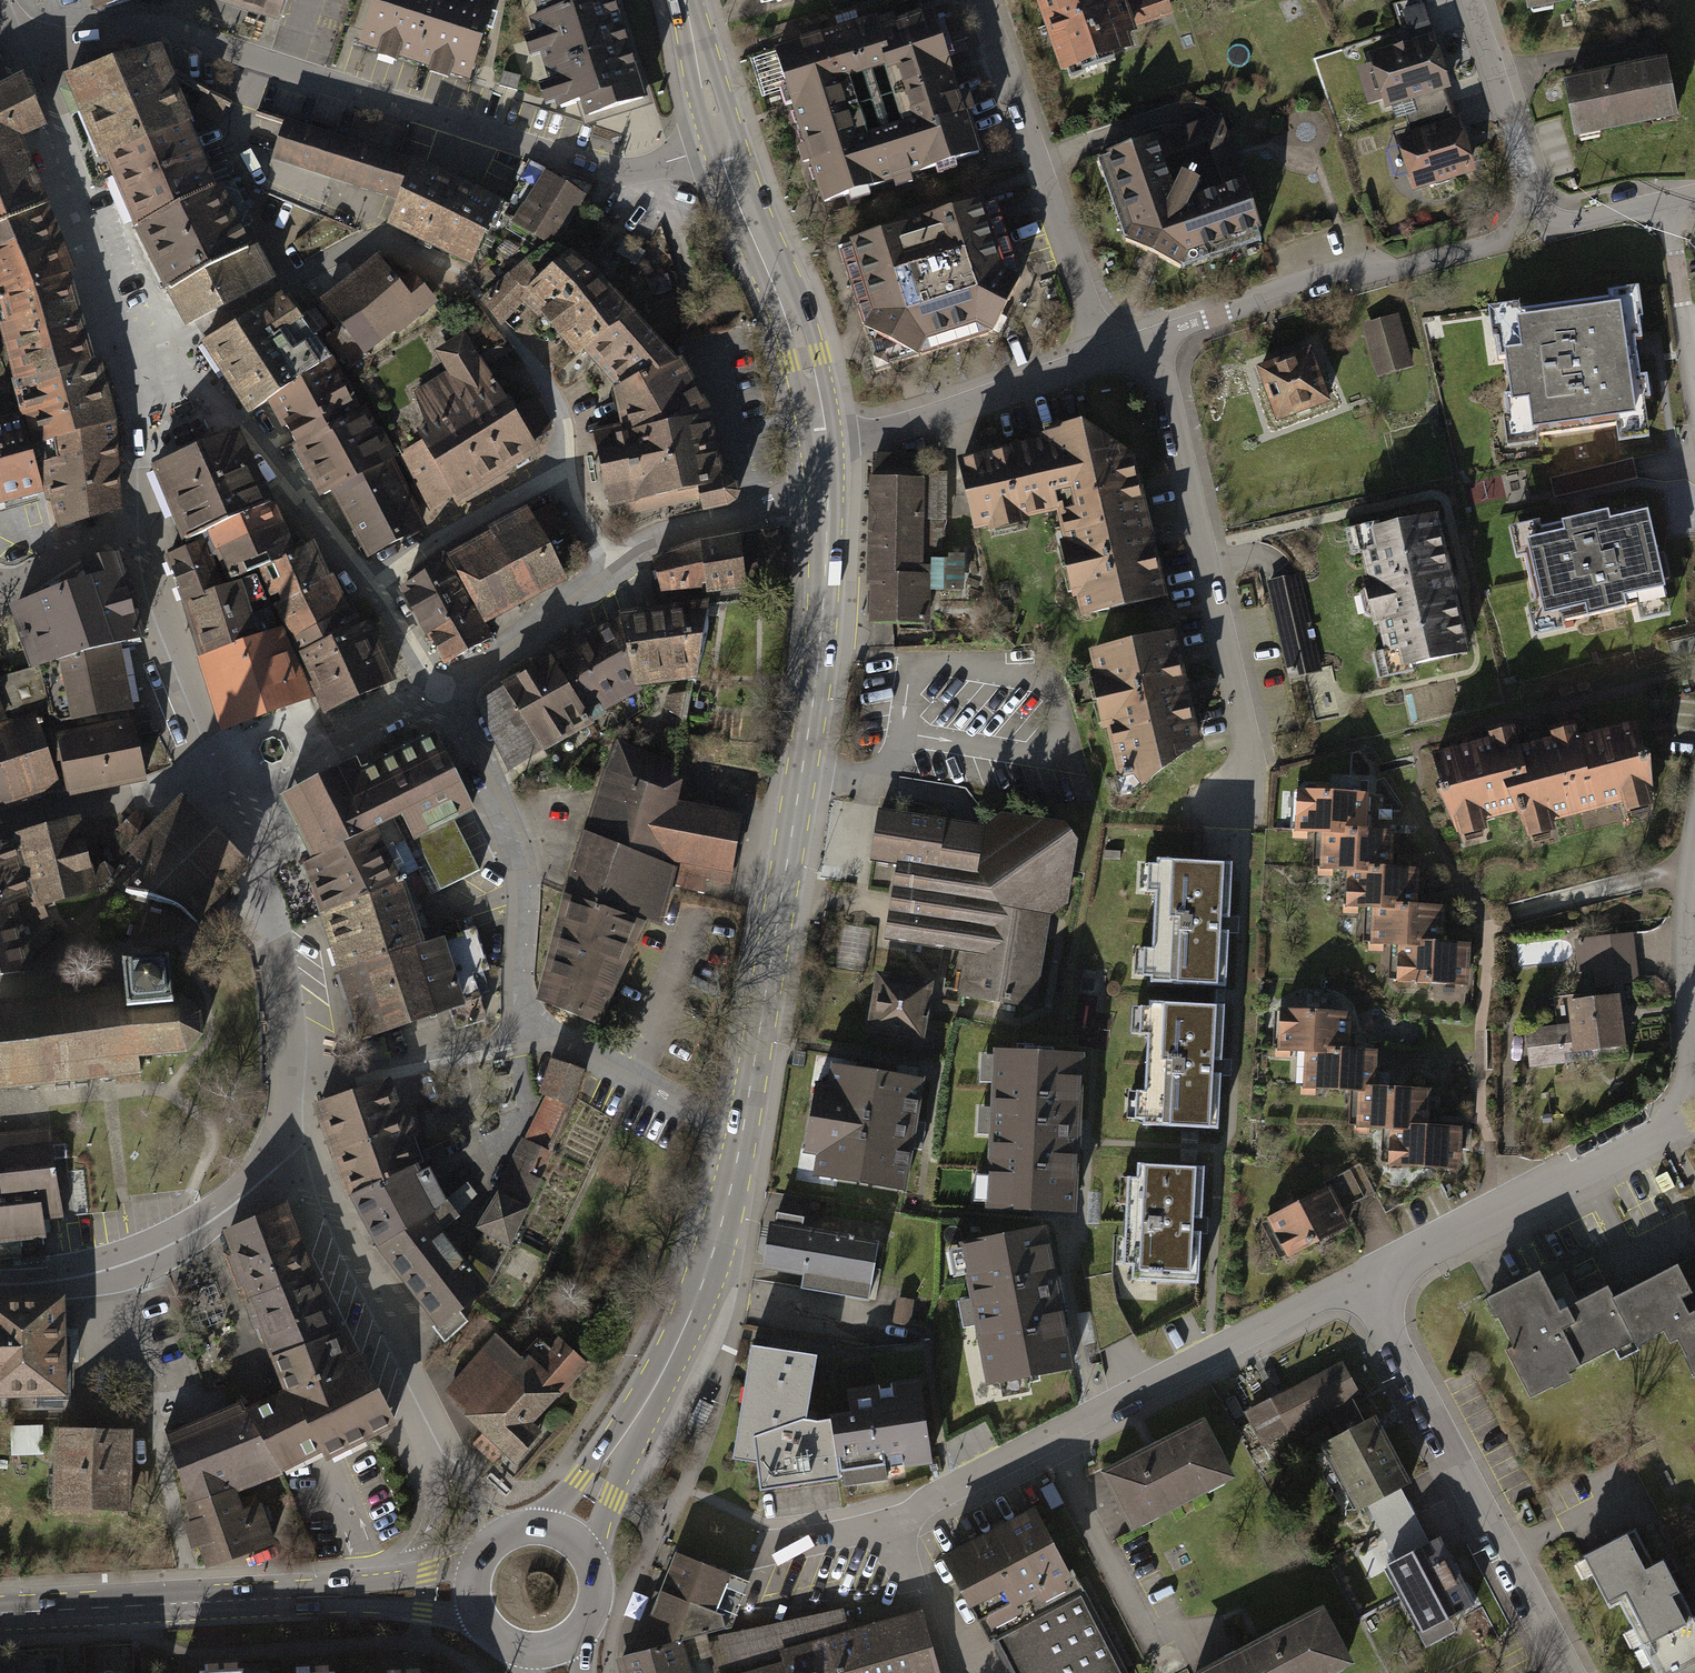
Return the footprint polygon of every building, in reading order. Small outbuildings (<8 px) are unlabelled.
[(97,4),(95,8),(96,11),(99,13),(103,12),(105,8),(132,0),(96,0),(97,4)] [(278,20),(284,0),(212,0),(278,20)] [(362,46),(466,77),(489,4),(475,0),(377,0),(362,46)] [(611,0),(602,0),(543,18),(533,21),(560,108),(583,101),(588,117),(644,100),(611,0)] [(543,18),(602,0),(538,0),(543,18)] [(1055,81),(1131,57),(1113,0),(1030,0),(1055,81)] [(1529,10),(1576,0),(1527,0),(1529,10)] [(826,202),(974,154),(929,12),(875,29),(872,21),(778,51),(826,202)] [(1431,38),(1370,57),(1386,107),(1447,88),(1431,38)] [(105,67),(72,83),(73,87),(63,91),(73,115),(84,111),(102,155),(106,153),(138,228),(212,188),(166,75),(155,60),(138,62),(137,56),(136,54),(134,51),(131,50),(127,50),(124,50),(121,52),(119,55),(118,58),(119,65),(105,67)] [(1667,65),(1566,84),(1576,136),(1677,117),(1667,65)] [(17,503),(52,495),(63,530),(120,514),(118,472),(113,428),(106,400),(98,365),(89,336),(74,282),(67,264),(53,230),(32,180),(19,144),(45,132),(22,82),(0,94),(0,121),(0,308),(4,307),(10,329),(3,330),(26,418),(0,425),(0,508),(17,503)] [(225,103),(206,94),(197,111),(216,120),(225,103)] [(1474,169),(1459,121),(1401,140),(1417,188),(1474,169)] [(401,198),(415,167),(417,162),(291,124),(278,159),(401,198)] [(1157,137),(1109,153),(1135,230),(1129,243),(1180,265),(1185,255),(1261,231),(1245,182),(1193,198),(1201,182),(1184,173),(1175,190),(1157,137)] [(496,206),(415,167),(401,198),(389,224),(470,263),(496,206)] [(519,211),(512,221),(548,245),(554,242),(582,195),(549,175),(524,215),(519,211)] [(212,188),(138,228),(171,292),(248,251),(238,230),(250,224),(231,184),(212,188)] [(982,200),(834,245),(874,371),(990,335),(1019,280),(996,204),(984,207),(982,200)] [(510,275),(485,297),(503,320),(518,304),(528,294),(544,311),(594,273),(570,254),(554,242),(548,245),(510,275)] [(248,251),(171,292),(189,325),(265,283),(248,251)] [(378,260),(321,304),(341,329),(329,340),(351,369),(364,359),(360,355),(431,298),(413,278),(401,288),(378,260)] [(594,273),(544,311),(563,334),(567,340),(578,354),(587,347),(632,314),(594,273)] [(1528,305),(1487,311),(1508,454),(1550,448),(1548,434),(1614,424),(1617,447),(1655,442),(1640,342),(1651,340),(1643,290),(1607,295),(1609,304),(1530,316),(1528,305)] [(273,398),(327,362),(329,361),(283,298),(206,342),(251,413),(273,398)] [(632,314),(587,347),(623,388),(675,362),(671,357),(674,354),(661,339),(657,342),(632,314)] [(1396,314),(1361,324),(1378,378),(1413,367),(1396,314)] [(452,372),(416,394),(426,428),(419,432),(424,442),(402,455),(431,511),(534,447),(530,441),(551,428),(533,399),(512,412),(465,336),(439,351),(452,372)] [(1310,351),(1257,367),(1273,418),(1325,402),(1310,351)] [(675,362),(623,388),(631,433),(595,440),(609,498),(635,493),(637,501),(699,487),(704,509),(728,505),(732,502),(735,498),(737,494),(737,489),(734,484),(730,481),(726,480),(721,479),(708,415),(678,361),(675,362)] [(327,362),(273,398),(325,495),(335,490),(387,464),(391,462),(362,410),(357,413),(327,362)] [(1061,440),(959,464),(975,530),(1056,511),(1082,618),(1165,597),(1131,458),(1083,427),(1066,431),(1061,440)] [(236,583),(262,574),(331,717),(366,701),(394,688),(367,627),(359,632),(312,550),(299,557),(239,436),(156,469),(187,542),(212,534),(236,583)] [(879,480),(874,479),(872,622),(929,623),(930,590),(964,591),(964,557),(943,557),(944,480),(925,480),(925,458),(879,457),(879,480)] [(420,528),(387,464),(335,490),(368,554),(420,528)] [(553,504),(449,560),(482,620),(561,576),(556,567),(580,554),(553,504)] [(1545,522),(1510,529),(1517,565),(1526,563),(1536,607),(1529,608),(1536,643),(1571,635),(1569,628),(1642,612),(1644,624),(1674,618),(1652,511),(1547,534),(1545,522)] [(1428,512),(1346,535),(1387,679),(1469,656),(1428,512)] [(751,533),(751,536),(754,585),(707,591),(708,603),(708,605),(789,595),(783,527),(751,533)] [(700,546),(656,561),(663,591),(701,586),(702,591),(707,591),(754,585),(751,536),(700,546)] [(227,593),(208,545),(169,558),(224,731),(270,719),(313,700),(283,634),(263,643),(244,587),(227,593)] [(41,667),(119,647),(120,649),(143,643),(114,556),(88,561),(93,579),(18,605),(41,667)] [(404,589),(445,663),(467,651),(488,639),(443,558),(421,570),(410,576),(414,583),(404,589)] [(663,613),(623,618),(637,681),(693,673),(698,672),(708,603),(663,609),(663,613)] [(637,681),(623,618),(595,634),(573,647),(571,649),(599,703),(615,694),(616,697),(637,684),(637,681)] [(1196,747),(1170,635),(1090,654),(1125,796),(1141,792),(1196,747)] [(120,649),(119,647),(41,667),(0,678),(0,687),(15,724),(36,717),(51,713),(64,722),(132,709),(120,649)] [(599,703),(571,649),(553,659),(585,712),(599,703)] [(585,712),(553,659),(505,686),(545,748),(562,739),(559,734),(583,720),(585,723),(590,720),(585,712)] [(545,748),(505,686),(485,699),(483,706),(512,766),(545,748)] [(2,719),(5,727),(15,724),(0,687),(0,720),(2,719)] [(59,786),(36,717),(15,724),(5,727),(0,728),(0,805),(59,786)] [(134,724),(60,741),(74,797),(146,782),(134,724)] [(315,858),(393,819),(403,814),(440,889),(479,870),(453,817),(471,808),(435,736),(359,774),(353,762),(284,796),(315,858)] [(1503,743),(1428,762),(1445,831),(1502,816),(1505,831),(1655,793),(1640,736),(1572,753),(1569,741),(1507,757),(1503,743)] [(677,769),(621,746),(608,774),(588,838),(662,865),(666,854),(710,863),(707,878),(728,882),(740,819),(672,807),(681,770),(677,769)] [(1361,799),(1295,798),(1294,843),(1318,843),(1318,878),(1347,879),(1346,915),(1373,915),(1372,953),(1390,953),(1390,975),(1419,975),(1419,995),(1464,995),(1465,949),(1436,949),(1437,909),(1409,909),(1409,865),(1384,864),(1385,833),(1360,832),(1361,799)] [(135,851),(129,857),(149,874),(128,892),(192,916),(242,868),(189,814),(182,807),(155,834),(138,817),(119,835),(135,851)] [(986,829),(965,826),(881,812),(873,858),(900,863),(896,887),(915,890),(907,941),(970,952),(963,991),(1034,1003),(1049,914),(1064,905),(1075,841),(1066,828),(1001,821),(986,829)] [(431,894),(393,819),(315,858),(307,862),(323,913),(404,882),(413,902),(431,894)] [(22,835),(36,884),(39,895),(41,900),(89,889),(88,885),(85,874),(73,823),(22,835)] [(662,865),(588,838),(585,837),(568,894),(646,919),(658,923),(671,869),(662,865)] [(0,844),(0,910),(7,906),(39,895),(36,884),(23,888),(8,841),(0,844)] [(1228,987),(1233,864),(1158,861),(1153,984),(1228,987)] [(105,864),(85,874),(88,885),(109,882),(116,873),(105,864)] [(323,913),(342,971),(460,933),(456,920),(413,933),(405,905),(413,902),(404,882),(323,913)] [(646,919),(568,894),(541,1002),(602,1025),(646,919)] [(7,906),(11,919),(30,913),(34,922),(47,917),(41,900),(39,895),(7,906)] [(25,970),(11,919),(7,906),(0,910),(0,973),(25,970)] [(475,928),(460,933),(342,971),(364,1037),(450,1008),(457,1028),(488,1018),(472,968),(486,964),(475,928)] [(1630,937),(1568,945),(1571,974),(1590,974),(1589,986),(1602,985),(1603,1001),(1618,1000),(1619,988),(1634,983),(1630,937)] [(168,961),(125,965),(127,987),(129,1005),(172,1001),(168,961)] [(928,987),(879,979),(871,1027),(920,1035),(928,987)] [(127,987),(0,1002),(0,1073),(2,1090),(138,1074),(136,1060),(189,1054),(204,1036),(202,1014),(182,1000),(172,1001),(129,1005),(127,987)] [(1617,1001),(1590,1008),(1563,1009),(1566,1028),(1519,1035),(1525,1071),(1570,1066),(1570,1060),(1596,1062),(1622,1054),(1617,1001)] [(1224,1006),(1149,1003),(1143,1128),(1218,1131),(1224,1006)] [(1347,1014),(1281,1012),(1280,1057),(1311,1058),(1310,1100),(1357,1102),(1355,1145),(1396,1146),(1395,1171),(1457,1173),(1458,1130),(1423,1129),(1424,1091),(1378,1090),(1379,1053),(1346,1052),(1347,1014)] [(1079,1055),(998,1052),(991,1208),(1072,1212),(1079,1055)] [(380,1082),(319,1104),(352,1196),(378,1245),(380,1244),(439,1322),(433,1327),(445,1341),(466,1321),(458,1310),(483,1291),(513,1241),(535,1193),(560,1140),(586,1071),(556,1062),(546,1094),(548,1095),(498,1196),(477,1228),(484,1232),(464,1265),(427,1215),(437,1210),(416,1165),(407,1137),(386,1080),(380,1082)] [(924,1082),(834,1069),(830,1093),(815,1091),(805,1159),(818,1162),(815,1183),(906,1197),(924,1082)] [(41,1155),(45,1220),(57,1218),(63,1218),(56,1161),(54,1146),(52,1128),(45,1129),(0,1133),(0,1158),(41,1155)] [(65,1145),(54,1146),(56,1161),(66,1160),(65,1145)] [(46,1243),(45,1220),(41,1155),(0,1158),(0,1245),(46,1243)] [(1198,1287),(1205,1168),(1139,1164),(1132,1283),(1198,1287)] [(82,1171),(71,1172),(77,1215),(88,1213),(82,1171)] [(1326,1189),(1266,1220),(1286,1257),(1346,1226),(1326,1189)] [(283,1206),(229,1230),(275,1354),(290,1392),(249,1411),(280,1466),(321,1445),(326,1455),(393,1421),(360,1356),(345,1364),(309,1273),(283,1206)] [(873,1240),(767,1223),(760,1269),(799,1276),(797,1288),(863,1299),(873,1240)] [(1071,1368),(1044,1228),(962,1243),(989,1383),(1071,1368)] [(1482,1299),(1532,1393),(1565,1376),(1562,1371),(1603,1349),(1607,1357),(1668,1324),(1694,1374),(1694,1276),(1686,1259),(1607,1301),(1600,1288),(1571,1304),(1554,1313),(1533,1272),(1482,1299)] [(63,1393),(62,1345),(61,1299),(0,1300),(0,1395),(63,1393)] [(912,1303),(898,1301),(895,1324),(909,1326),(912,1303)] [(447,1389),(448,1395),(520,1459),(541,1435),(528,1424),(582,1365),(559,1345),(551,1354),(540,1345),(525,1362),(503,1342),(500,1347),(492,1340),(447,1389)] [(816,1420),(798,1417),(810,1354),(752,1344),(733,1456),(757,1461),(760,1488),(840,1478),(839,1471),(832,1419),(816,1420)] [(1347,1353),(1242,1407),(1261,1445),(1329,1411),(1338,1430),(1323,1438),(1359,1508),(1412,1481),(1376,1410),(1365,1415),(1355,1395),(1366,1390),(1347,1353)] [(930,1458),(920,1384),(865,1391),(861,1366),(845,1368),(852,1416),(832,1419),(839,1471),(930,1458)] [(280,1466),(249,1411),(244,1403),(168,1436),(190,1503),(232,1486),(278,1468),(280,1466)] [(1207,1408),(1102,1463),(1135,1524),(1239,1469),(1207,1408)] [(45,1458),(46,1430),(14,1429),(14,1457),(45,1458)] [(58,1429),(55,1508),(126,1510),(127,1484),(147,1484),(147,1471),(128,1470),(129,1431),(58,1429)] [(232,1486),(190,1503),(208,1565),(273,1542),(256,1497),(238,1504),(232,1486)] [(946,1549),(1006,1672),(1118,1672),(1036,1506),(946,1549)] [(1635,1522),(1584,1549),(1631,1634),(1681,1606),(1635,1522)] [(1438,1535),(1391,1559),(1423,1620),(1469,1596),(1438,1535)] [(637,1653),(691,1638),(730,1626),(733,1618),(713,1610),(728,1575),(677,1554),(637,1653)] [(1681,1606),(1657,1621),(1684,1672),(1694,1672),(1694,1600),(1681,1606)] [(1182,1671),(1182,1672),(1334,1672),(1348,1666),(1317,1605),(1182,1671)] [(708,1642),(715,1672),(930,1672),(938,1671),(920,1611),(848,1631),(842,1611),(708,1642)] [(691,1638),(637,1653),(625,1657),(629,1672),(701,1672),(691,1638)]
